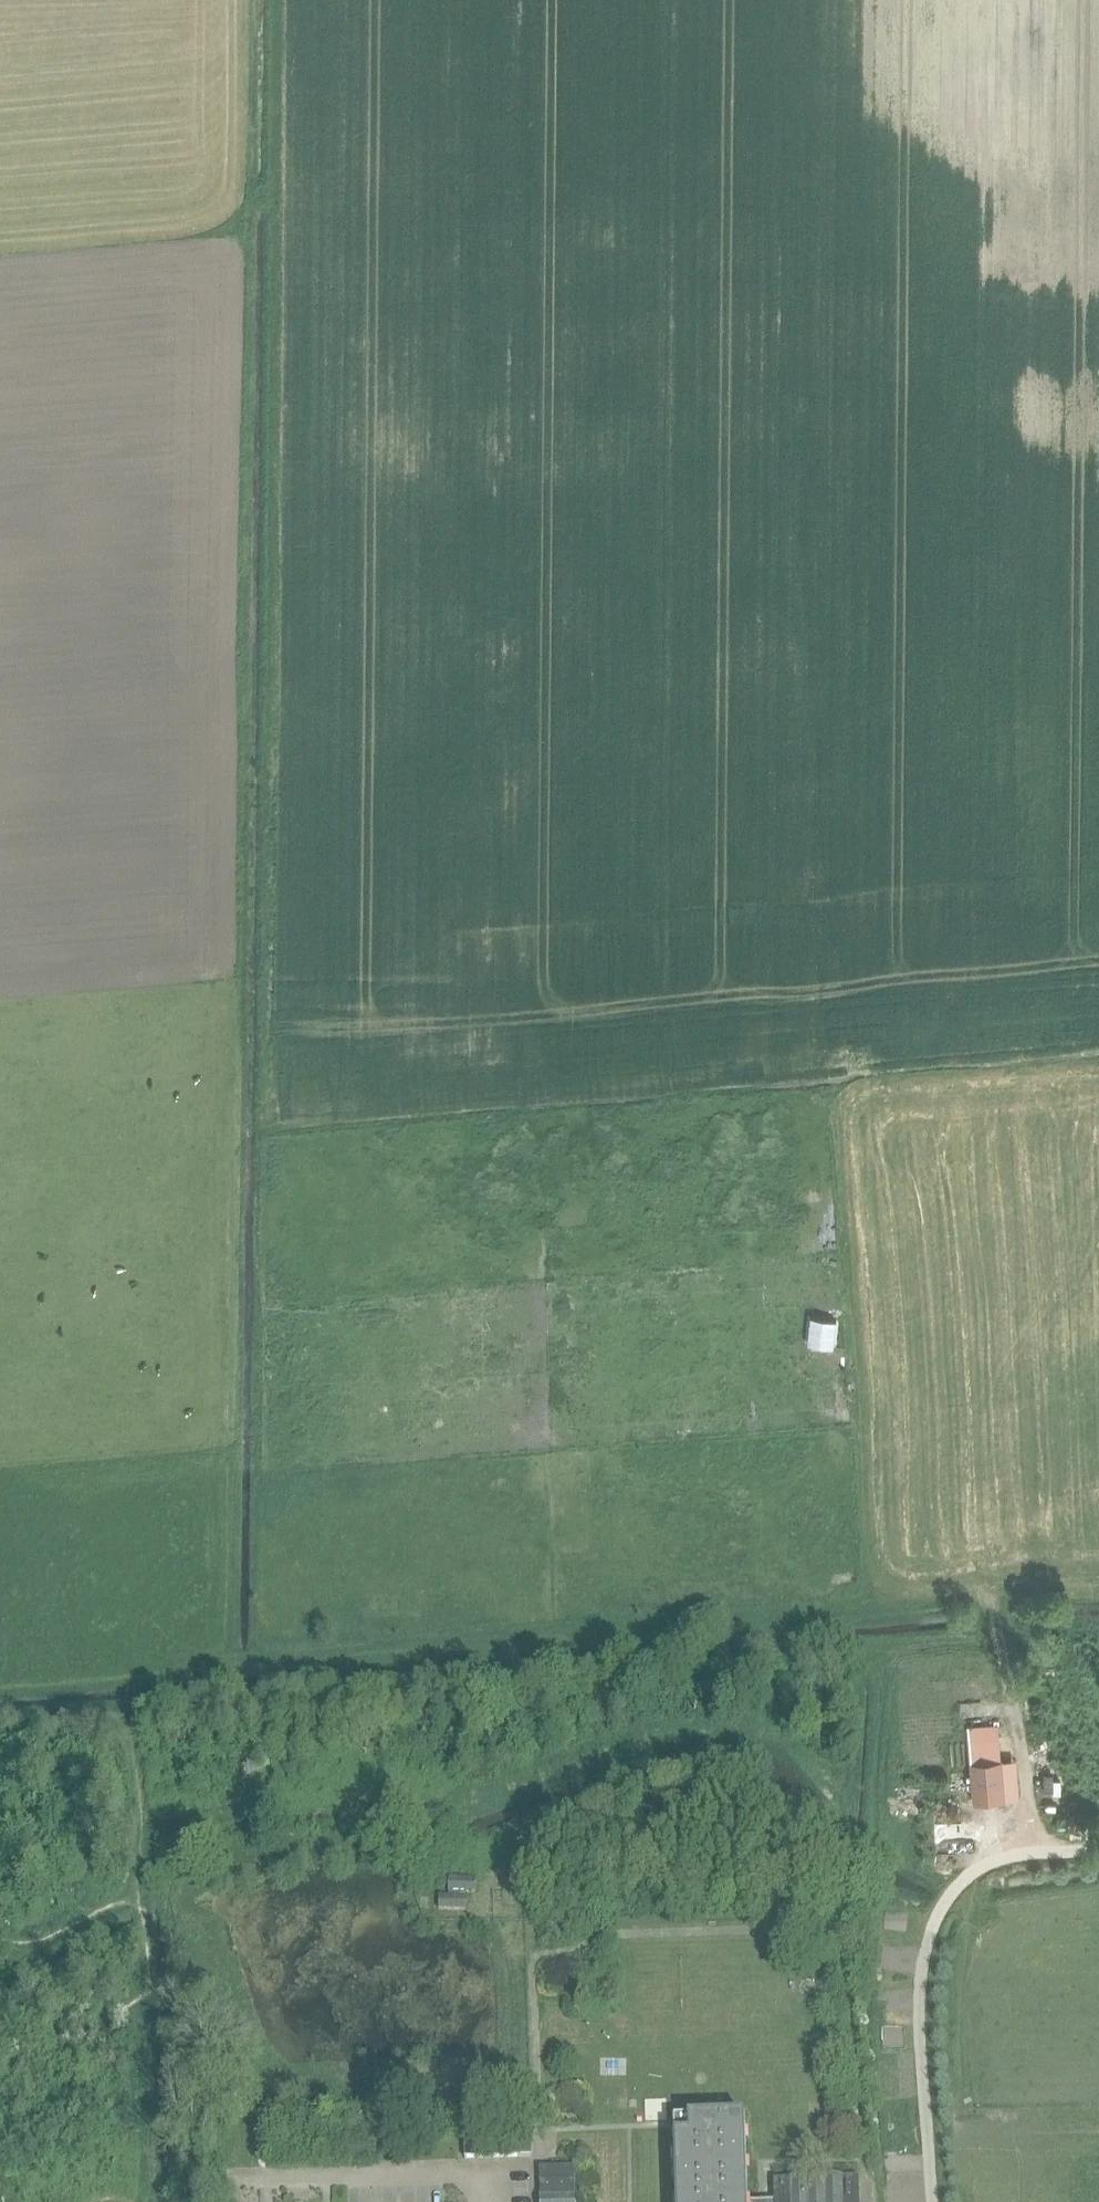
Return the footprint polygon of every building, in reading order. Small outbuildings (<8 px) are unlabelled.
[(969,1742),(971,1763),(1002,1761),(999,1725),(970,1727),(971,1742),(969,1742)] [(971,1763),(974,1803),(1005,1800),(1002,1761),(971,1763)] [(477,1878),(448,1877),(447,1896),(439,1895),(439,1910),(466,1911),(467,1893),(476,1893),(477,1878)] [(744,2119),(673,2121),(676,2201),(747,2201),(744,2119)] [(518,2132),(505,2132),(506,2158),(519,2157),(531,2157),(530,2123),(518,2123),(518,2132)] [(491,2132),(463,2133),(464,2159),(492,2158),(491,2132)] [(505,2132),(491,2132),(492,2158),(506,2158),(505,2132)] [(574,2168),(539,2169),(540,2201),(575,2201),(574,2168)] [(858,2178),(773,2181),(774,2201),(859,2201),(858,2178)]
